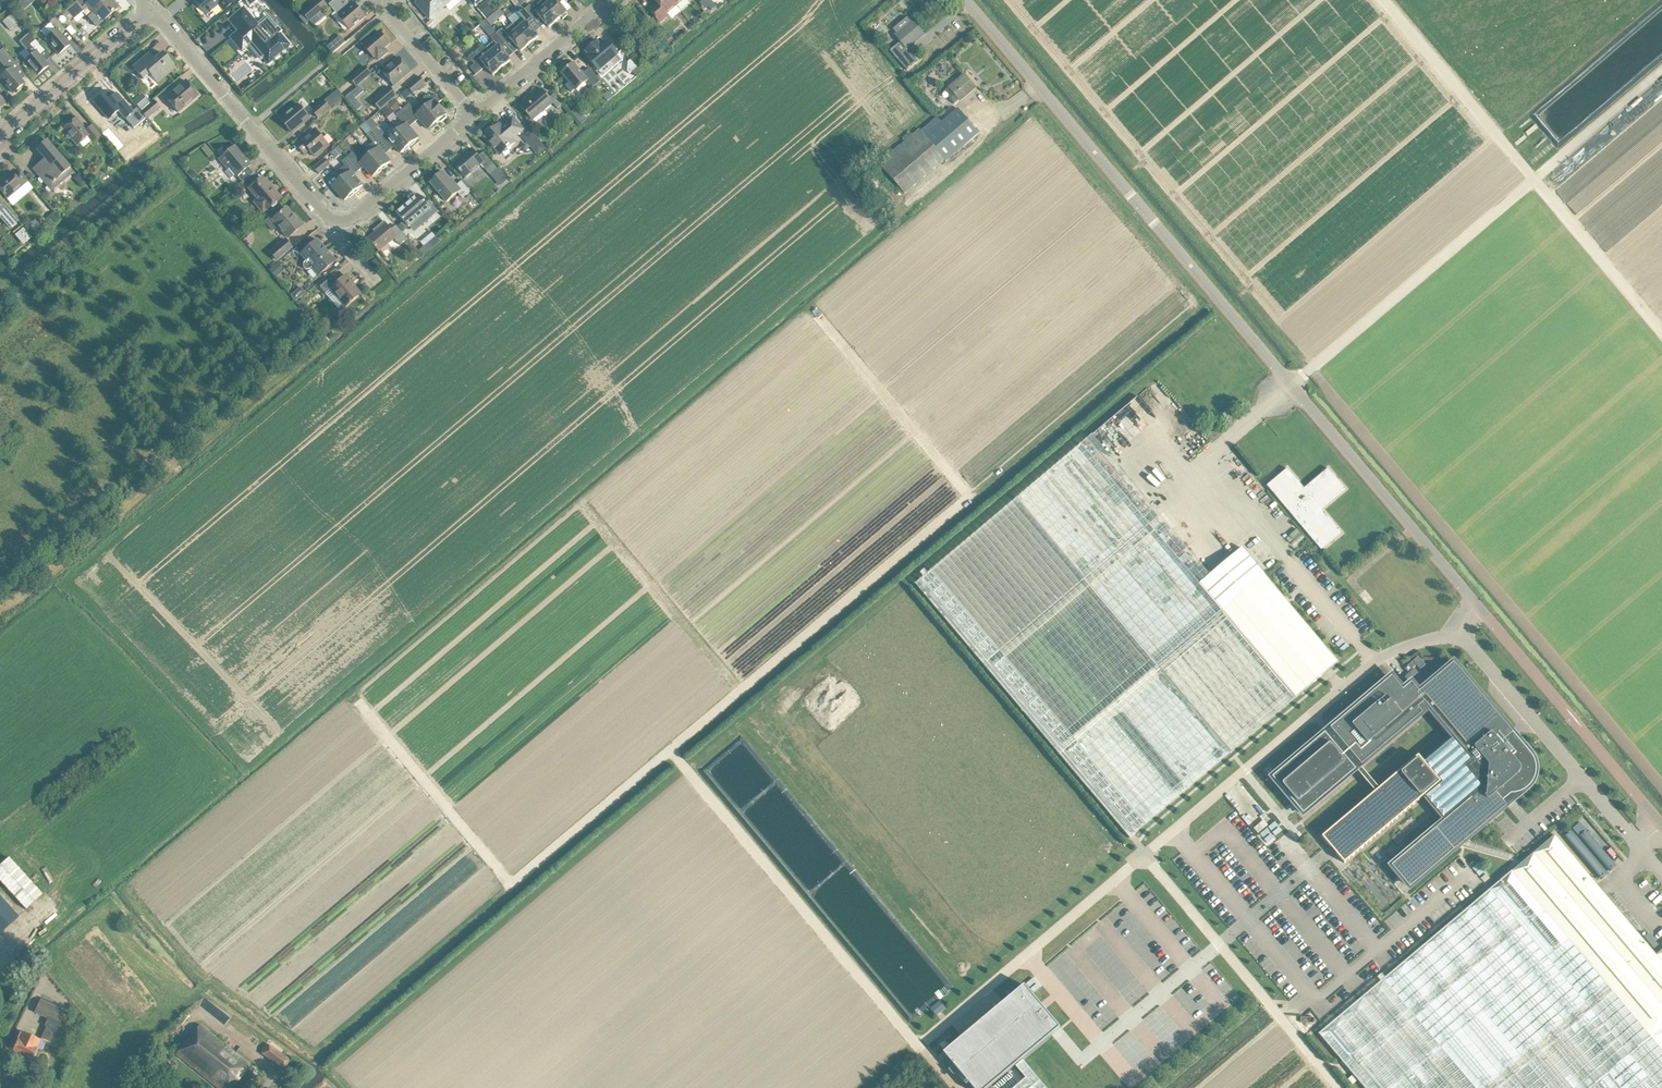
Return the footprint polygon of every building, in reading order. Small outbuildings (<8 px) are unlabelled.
[(66,10),(66,11),(62,14),(68,21),(72,18),(73,19),(88,8),(92,13),(88,17),(96,27),(103,22),(103,21),(118,8),(112,0),(110,0),(78,0),(76,1),(66,10)] [(206,15),(209,12),(210,13),(212,12),(211,11),(218,5),(222,10),(219,13),(219,14),(228,7),(234,2),(232,0),(194,0),(206,15)] [(303,13),(310,22),(328,6),(323,0),(318,0),(303,13)] [(345,0),(335,0),(329,5),(350,30),(358,24),(366,17),(354,4),(351,7),(345,0)] [(416,3),(430,19),(452,0),(420,0),(416,3)] [(556,1),(557,0),(540,0),(541,1),(558,20),(561,18),(563,20),(568,16),(566,14),(567,13),(556,1)] [(668,16),(667,14),(676,6),(671,0),(654,0),(657,4),(650,10),(660,23),(668,16)] [(541,1),(533,8),(530,5),(525,10),(533,20),(538,16),(549,28),(558,20),(541,1)] [(243,8),(230,19),(235,25),(236,24),(240,29),(230,38),(242,52),(251,44),(268,64),(289,46),(279,34),(282,32),(277,26),(275,28),(266,19),(258,26),(243,8)] [(530,44),(539,37),(528,24),(533,20),(525,10),(519,14),(521,17),(513,24),(530,44)] [(320,20),(326,16),(323,12),(317,16),(320,20)] [(10,31),(19,23),(12,14),(2,22),(10,31)] [(58,55),(70,45),(61,34),(66,30),(59,22),(55,17),(49,21),(56,30),(45,39),(58,55)] [(890,50),(897,57),(908,70),(910,69),(918,61),(907,49),(925,35),(912,20),(911,22),(908,18),(893,30),(896,33),(895,34),(901,41),(890,50)] [(530,44),(513,24),(504,31),(502,29),(497,33),(506,44),(511,40),(521,52),(530,44)] [(667,42),(672,38),(663,27),(658,31),(667,42)] [(379,61),(388,53),(384,49),(390,44),(380,32),(364,46),(374,57),(375,56),(379,61)] [(31,55),(25,61),(37,76),(49,66),(39,55),(44,51),(29,33),(19,42),(31,55)] [(511,60),(500,48),(506,44),(497,33),(491,38),(494,42),(485,49),(489,53),(502,68),(511,60)] [(622,43),(627,39),(623,34),(618,38),(622,43)] [(333,54),(346,43),(340,36),(327,47),(333,54)] [(3,44),(17,61),(24,54),(10,38),(3,44)] [(615,49),(607,41),(601,47),(597,42),(586,51),(590,56),(588,58),(595,66),(598,71),(608,62),(613,68),(622,60),(617,54),(618,54),(615,49)] [(489,53),(485,49),(483,46),(475,53),(474,52),(469,57),(475,64),(470,68),(476,75),(486,67),(493,75),(502,68),(489,53)] [(7,53),(3,49),(0,51),(0,62),(8,71),(0,77),(0,78),(13,93),(24,83),(15,73),(20,68),(9,55),(9,56),(7,53)] [(175,68),(162,53),(154,60),(149,53),(132,67),(143,79),(149,74),(157,83),(175,68)] [(394,86),(402,79),(411,71),(399,58),(383,72),(394,86)] [(642,73),(637,67),(631,60),(628,62),(627,71),(629,74),(632,72),(636,77),(642,73)] [(581,72),(573,63),(562,73),(570,82),(566,86),(572,93),(575,89),(576,90),(585,83),(591,89),(600,81),(596,77),(589,69),(585,72),(584,71),(581,71),(581,72)] [(357,86),(371,74),(365,67),(351,79),(357,86)] [(960,101),(976,88),(964,74),(944,91),(955,104),(960,100),(960,101)] [(413,94),(426,83),(421,77),(408,88),(413,94)] [(920,77),(915,81),(919,87),(922,85),(923,80),(920,77)] [(178,113),(190,103),(198,96),(185,81),(165,98),(178,113)] [(149,101),(157,93),(152,88),(143,95),(149,101)] [(380,110),(397,96),(390,88),(373,102),(380,110)] [(549,98),(542,89),(534,96),(534,97),(529,101),(529,100),(521,107),(528,115),(532,120),(553,103),(557,108),(562,104),(554,94),(549,98)] [(106,91),(93,101),(101,110),(109,119),(118,111),(125,118),(133,128),(145,119),(136,108),(132,112),(123,100),(116,93),(115,93),(117,95),(112,98),(106,91)] [(441,101),(435,94),(431,98),(430,96),(421,104),(438,122),(439,121),(439,122),(441,122),(446,118),(446,117),(445,116),(446,115),(438,104),(441,101)] [(391,115),(400,107),(393,100),(385,107),(391,115)] [(146,119),(160,108),(154,101),(141,112),(146,119)] [(319,118),(330,108),(324,102),(313,112),(319,118)] [(438,122),(421,104),(420,103),(413,109),(410,104),(403,110),(414,123),(419,119),(429,130),(430,129),(431,130),(432,130),(437,126),(437,124),(437,123),(438,122)] [(293,133),(301,126),(310,118),(298,104),(281,119),(293,133)] [(979,133),(958,108),(942,122),(936,115),(919,130),(918,128),(911,134),(908,131),(901,136),(904,140),(878,163),(898,185),(904,193),(944,160),(945,161),(979,133)] [(409,146),(418,138),(409,127),(414,123),(403,110),(396,115),(404,125),(397,131),(409,146)] [(570,124),(575,120),(568,112),(564,117),(570,124)] [(86,130),(76,118),(63,129),(77,146),(87,136),(92,142),(100,136),(91,126),(86,130)] [(383,143),(389,138),(379,127),(371,118),(366,123),(374,132),(383,143)] [(523,130),(520,126),(513,118),(506,124),(506,125),(502,128),(499,124),(484,137),(500,155),(507,149),(508,149),(515,143),(512,139),(523,130)] [(316,157),(329,146),(315,129),(297,145),(304,154),(309,150),(316,157)] [(401,153),(409,146),(397,131),(388,139),(401,153)] [(382,169),(391,162),(378,147),(383,143),(374,132),(368,137),(374,143),(365,150),(369,155),(382,169)] [(73,172),(53,148),(46,140),(36,149),(46,161),(42,165),(40,163),(33,169),(51,191),(73,172)] [(250,165),(234,146),(230,150),(227,149),(227,152),(219,159),(219,160),(220,159),(228,169),(225,172),(231,179),(234,176),(235,177),(237,176),(242,183),(253,173),(248,167),(250,165)] [(490,175),(498,169),(483,152),(478,157),(472,149),(454,164),(465,178),(481,164),(490,175)] [(361,162),(353,153),(347,157),(359,171),(364,167),(373,177),(382,169),(369,155),(361,162)] [(354,193),(363,186),(354,175),(359,171),(347,157),(342,162),(345,166),(337,173),(341,179),(354,193)] [(319,174),(327,167),(330,165),(327,162),(324,159),(322,161),(313,168),(319,174)] [(193,181),(198,177),(193,170),(188,174),(193,181)] [(11,172),(0,181),(1,182),(0,183),(0,191),(6,198),(11,194),(12,195),(27,182),(20,172),(15,176),(11,172)] [(453,184),(443,172),(430,182),(447,202),(458,193),(462,198),(470,192),(462,181),(457,185),(454,183),(453,184)] [(504,187),(509,182),(504,176),(498,180),(504,187)] [(272,190),(261,177),(248,189),(257,199),(253,202),(262,213),(266,210),(281,198),(273,189),(272,190)] [(277,185),(286,191),(290,185),(281,178),(277,185)] [(345,201),(354,193),(341,179),(332,186),(345,201)] [(480,185),(474,189),(479,197),(486,193),(480,185)] [(427,198),(424,200),(418,194),(397,212),(409,227),(417,220),(421,225),(432,216),(438,212),(427,198)] [(0,201),(0,217),(9,228),(17,222),(1,202),(0,201)] [(296,220),(286,208),(273,219),(270,216),(263,222),(272,232),(278,226),(288,238),(294,232),(303,225),(298,219),(296,220)] [(391,230),(384,222),(377,228),(379,230),(368,238),(380,251),(394,239),(400,245),(408,239),(396,226),(391,230)] [(428,239),(431,244),(450,230),(447,226),(428,239)] [(313,242),(309,237),(293,250),(298,255),(300,254),(306,260),(304,262),(303,262),(303,263),(302,264),(302,265),(302,266),(302,267),(303,267),(303,268),(304,269),(305,270),(306,270),(307,270),(308,270),(309,269),(310,269),(311,267),(318,275),(335,261),(316,240),(313,242)] [(276,260),(291,247),(285,240),(270,253),(276,260)] [(8,260),(10,259),(0,247),(0,255),(6,262),(8,260)] [(277,264),(269,270),(275,277),(281,271),(282,271),(277,264)] [(339,281),(333,275),(325,282),(319,287),(325,294),(331,289),(345,306),(359,294),(349,282),(350,281),(345,275),(339,281)] [(305,279),(299,284),(304,290),(310,285),(305,279)] [(302,309),(307,305),(302,299),(298,302),(302,309)] [(1125,441),(1165,408),(1156,397),(1166,388),(1158,378),(1114,415),(1117,418),(1111,424),(1125,441)] [(1167,429),(1162,431),(1166,440),(1171,438),(1167,429)] [(1154,451),(1160,447),(1151,435),(1145,438),(1154,451)] [(1092,436),(915,584),(1056,751),(1130,838),(1338,662),(1264,575),(1244,548),(1209,575),(1199,584),(1195,579),(1205,570),(1092,436)] [(1287,468),(1267,486),(1321,550),(1341,533),(1321,509),(1345,489),(1328,468),(1304,489),(1287,468)] [(1366,605),(1373,599),(1365,589),(1358,595),(1366,605)] [(1418,656),(1413,661),(1417,665),(1420,669),(1426,665),(1418,656)] [(1413,661),(1404,668),(1408,672),(1417,665),(1413,661)] [(1303,814),(1356,769),(1352,765),(1356,762),(1358,761),(1359,763),(1364,763),(1420,715),(1420,711),(1418,708),(1424,702),(1453,737),(1424,762),(1418,756),(1322,837),(1344,863),(1423,797),(1444,821),(1438,826),(1437,831),(1433,831),(1394,864),(1393,868),(1408,885),(1412,886),(1451,853),(1452,848),(1456,848),(1504,808),(1504,803),(1503,801),(1505,800),(1507,801),(1509,800),(1510,798),(1509,796),(1511,795),(1512,795),(1515,795),(1516,795),(1520,793),(1522,792),(1525,791),(1529,788),(1530,786),(1532,783),(1534,780),(1534,779),(1535,777),(1536,774),(1536,770),(1536,766),(1535,762),(1534,759),(1533,757),(1531,754),(1516,736),(1512,740),(1509,737),(1510,735),(1511,731),(1456,666),(1451,665),(1419,692),(1413,685),(1409,685),(1403,690),(1394,679),(1389,679),(1333,726),(1332,731),(1337,737),(1332,742),(1325,733),(1272,777),(1303,814)] [(1408,681),(1417,673),(1414,669),(1404,677),(1408,681)] [(1576,788),(1566,796),(1572,803),(1581,794),(1576,788)] [(1593,833),(1599,829),(1602,832),(1609,827),(1591,802),(1577,812),(1593,833)] [(1264,820),(1259,824),(1263,829),(1268,825),(1264,820)] [(1586,830),(1580,823),(1572,829),(1578,836),(1586,830)] [(1259,824),(1254,828),(1258,833),(1263,829),(1259,824)] [(1595,838),(1605,845),(1609,839),(1600,832),(1595,838)] [(1555,835),(1319,1034),(1365,1087),(1661,1087),(1661,950),(1656,955),(1555,835)] [(42,894),(9,857),(0,865),(0,881),(26,910),(42,894)] [(1442,882),(1446,877),(1439,873),(1436,878),(1442,882)] [(19,917),(0,896),(0,934),(19,917)] [(1644,937),(1654,949),(1658,945),(1649,933),(1644,937)] [(982,1003),(990,1012),(1065,948),(1063,945),(1067,942),(1062,936),(982,1003)] [(1165,980),(1184,997),(1194,1015),(1203,1024),(1211,1019),(1216,1014),(1213,1008),(1199,995),(1187,974),(1177,965),(1167,970),(1163,975),(1165,980)] [(1142,993),(1188,1036),(1197,1027),(1172,1004),(1175,1002),(1154,981),(1142,993)] [(942,1054),(973,1087),(988,1087),(1015,1066),(1026,1078),(1014,1087),(1047,1087),(1023,1059),(1060,1028),(1024,985),(942,1054)] [(1142,994),(1128,1003),(1164,1055),(1178,1045),(1142,994)] [(940,1000),(930,1008),(937,1016),(946,1007),(940,1000)] [(51,1043),(56,1031),(55,1031),(63,1012),(40,1001),(35,1013),(48,1019),(44,1027),(46,1029),(42,1039),(51,1043)] [(1150,1068),(1161,1059),(1120,1010),(1109,1020),(1150,1068)] [(250,1066),(200,1025),(176,1055),(218,1087),(232,1087),(250,1066)] [(1133,1082),(1141,1076),(1104,1026),(1093,1034),(1106,1051),(1113,1047),(1116,1051),(1117,1050),(1126,1062),(1121,1065),(1126,1072),(1133,1082)] [(32,1061),(36,1051),(41,1041),(21,1032),(12,1052),(24,1058),(24,1059),(28,1061),(30,1060),(32,1061)] [(285,1039),(277,1048),(290,1059),(298,1049),(285,1039)] [(1073,1051),(1085,1065),(1096,1057),(1084,1042),(1073,1051)] [(283,1070),(290,1061),(269,1045),(262,1055),(283,1070)]
